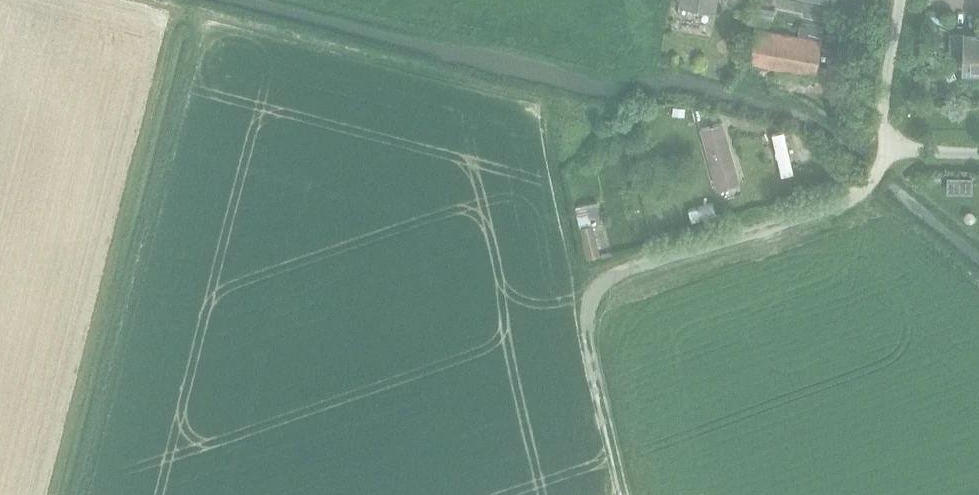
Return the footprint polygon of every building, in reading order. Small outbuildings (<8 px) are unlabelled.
[(721,0),(683,0),(682,5),(719,12),(721,0)] [(823,40),(820,40),(822,29),(799,25),(797,36),(755,29),(749,63),(817,75),(823,40)] [(949,32),(948,56),(961,56),(961,69),(978,69),(978,33),(949,32)] [(673,106),(672,115),(684,116),(685,107),(673,106)] [(739,183),(722,122),(699,128),(716,189),(739,183)] [(784,132),(771,135),(781,177),(793,174),(784,132)] [(698,204),(716,200),(714,191),(696,195),(698,204)] [(574,207),(586,258),(599,255),(592,223),(591,223),(589,217),(599,215),(595,196),(579,200),(580,205),(574,207)] [(712,203),(687,211),(690,221),(715,214),(712,203)]
